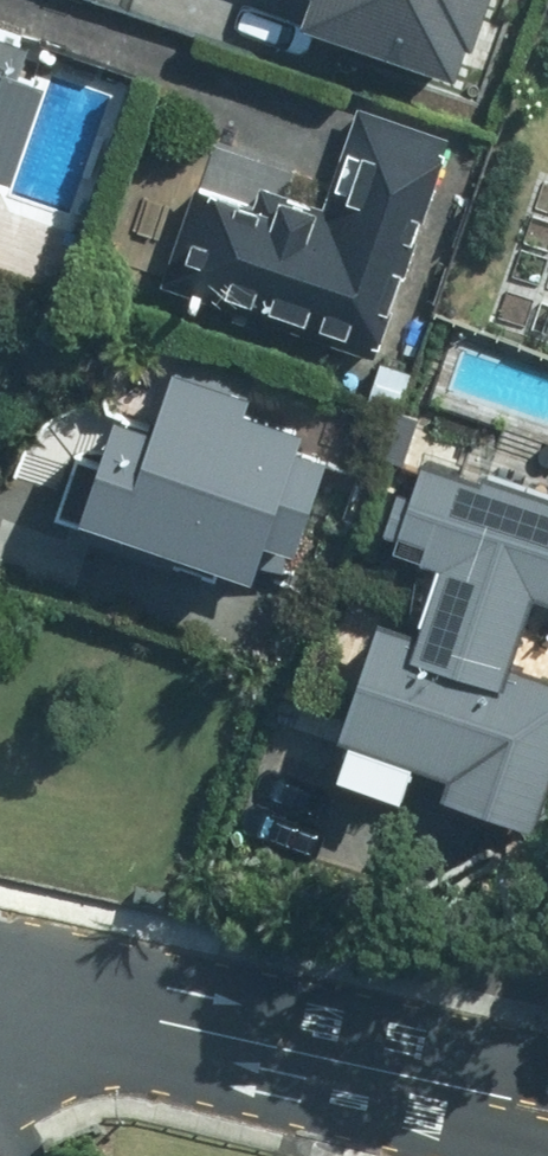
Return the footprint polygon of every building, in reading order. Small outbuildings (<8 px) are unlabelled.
[(296,20),(458,75),(484,0),(303,0),(296,20)] [(0,27),(0,168),(7,170),(41,76),(13,66),(24,36),(0,27)] [(450,135),(356,103),(321,204),(258,183),(251,202),(195,183),(163,279),(282,319),(281,321),(376,353),(450,135)] [(286,426),(230,406),(242,373),(182,352),(152,436),(108,421),(84,489),(240,543),(249,518),(281,529),(297,483),(296,483),(306,454),(279,444),(286,426)] [(441,560),(417,628),(373,613),(331,733),(537,804),(547,774),(547,675),(510,662),(534,593),(547,598),(547,500),(420,456),(390,542),(441,560)]
